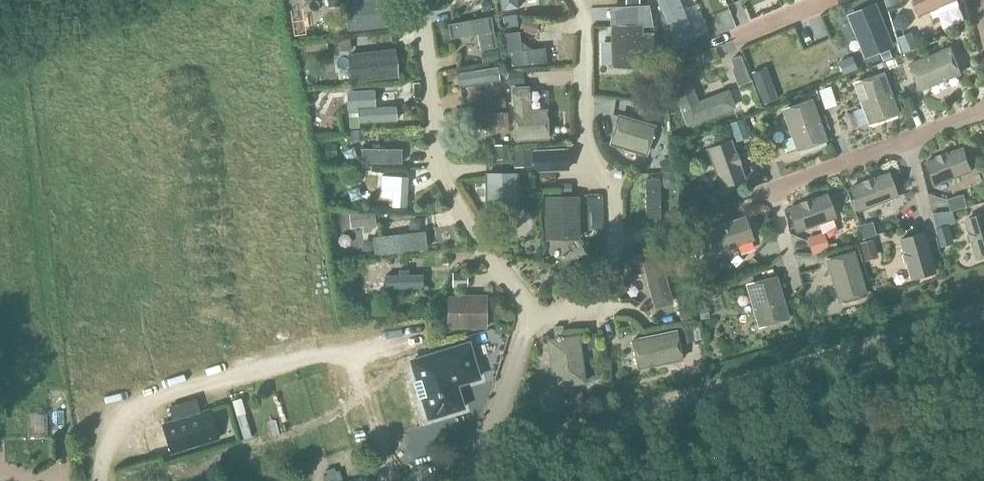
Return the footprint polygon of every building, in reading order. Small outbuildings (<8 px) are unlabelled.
[(344,1),(347,32),(386,28),(383,0),(357,0),(344,1)] [(500,11),(518,8),(517,0),(499,0),(500,11)] [(673,43),(693,36),(679,0),(657,0),(673,43)] [(919,17),(958,0),(912,0),(919,17)] [(847,13),(864,57),(893,45),(876,2),(847,13)] [(651,6),(608,8),(611,69),(643,68),(642,27),(652,27),(651,6)] [(517,14),(518,29),(536,28),(535,13),(517,14)] [(491,16),(447,25),(450,40),(476,34),(480,51),(497,48),(491,16)] [(520,32),(504,33),(507,67),(545,63),(544,48),(521,50),(520,32)] [(950,46),(911,61),(922,89),(961,74),(950,46)] [(394,48),(347,54),(350,83),(397,77),(394,48)] [(497,67),(456,73),(459,88),(499,82),(497,67)] [(752,74),(763,105),(779,99),(767,68),(752,74)] [(854,83),(868,123),(899,112),(885,72),(854,83)] [(690,78),(672,85),(687,125),(735,108),(728,88),(698,99),(690,78)] [(528,87),(511,87),(514,142),(549,141),(547,109),(529,110),(528,87)] [(374,90),(345,91),(346,110),(348,110),(349,128),(360,128),(360,124),(396,122),(396,106),(374,107),(374,90)] [(830,90),(820,94),(825,108),(835,104),(830,90)] [(782,109),(796,149),(827,138),(813,98),(782,109)] [(502,113),(471,114),(471,128),(503,127),(502,113)] [(656,126),(617,114),(607,145),(646,157),(656,126)] [(732,140),(707,149),(721,189),(746,180),(732,140)] [(964,147),(923,162),(933,187),(973,172),(964,147)] [(568,148),(532,150),(533,172),(569,171),(568,148)] [(401,149),(361,149),(361,164),(401,164),(401,149)] [(673,158),(660,160),(661,173),(675,171),(673,158)] [(889,172),(849,187),(858,212),(899,197),(889,172)] [(518,173),(486,173),(486,217),(518,217),(518,173)] [(407,177),(380,176),(379,190),(381,190),(381,199),(390,199),(390,207),(405,208),(407,177)] [(660,180),(644,181),(644,213),(660,213),(660,180)] [(827,193),(787,208),(796,233),(836,218),(827,193)] [(964,194),(948,199),(952,211),(968,206),(964,194)] [(580,197),(547,198),(547,241),(581,241),(580,197)] [(375,211),(349,213),(351,229),(363,228),(364,234),(371,233),(376,225),(375,211)] [(965,219),(978,260),(983,259),(983,213),(965,219)] [(745,215),(705,230),(714,255),(754,241),(745,215)] [(924,231),(899,239),(911,280),(937,273),(924,231)] [(372,238),(374,255),(427,249),(425,232),(372,238)] [(825,232),(807,236),(812,254),(830,249),(825,232)] [(659,254),(640,259),(653,310),(672,304),(659,254)] [(386,259),(365,260),(366,269),(387,268),(386,259)] [(829,268),(840,306),(861,300),(851,262),(829,268)] [(384,275),(384,290),(424,289),(423,275),(408,275),(408,270),(398,270),(398,275),(384,275)] [(777,274),(745,283),(758,327),(790,317),(777,274)] [(486,296),(446,296),(447,330),(486,329),(486,296)] [(698,326),(684,328),(687,342),(701,339),(698,326)] [(675,331),(630,340),(636,370),(681,361),(675,331)] [(600,333),(586,334),(588,349),(601,347),(600,333)] [(546,340),(552,390),(583,386),(577,336),(546,340)] [(429,418),(463,408),(456,385),(479,378),(468,344),(411,361),(429,418)] [(383,369),(394,402),(419,394),(408,361),(383,369)] [(64,417),(63,395),(54,395),(54,417),(64,417)] [(171,453),(219,438),(211,410),(162,425),(171,453)] [(324,476),(326,480),(338,480),(343,480),(340,471),(335,472),(334,468),(326,470),(328,474),(324,476)]
